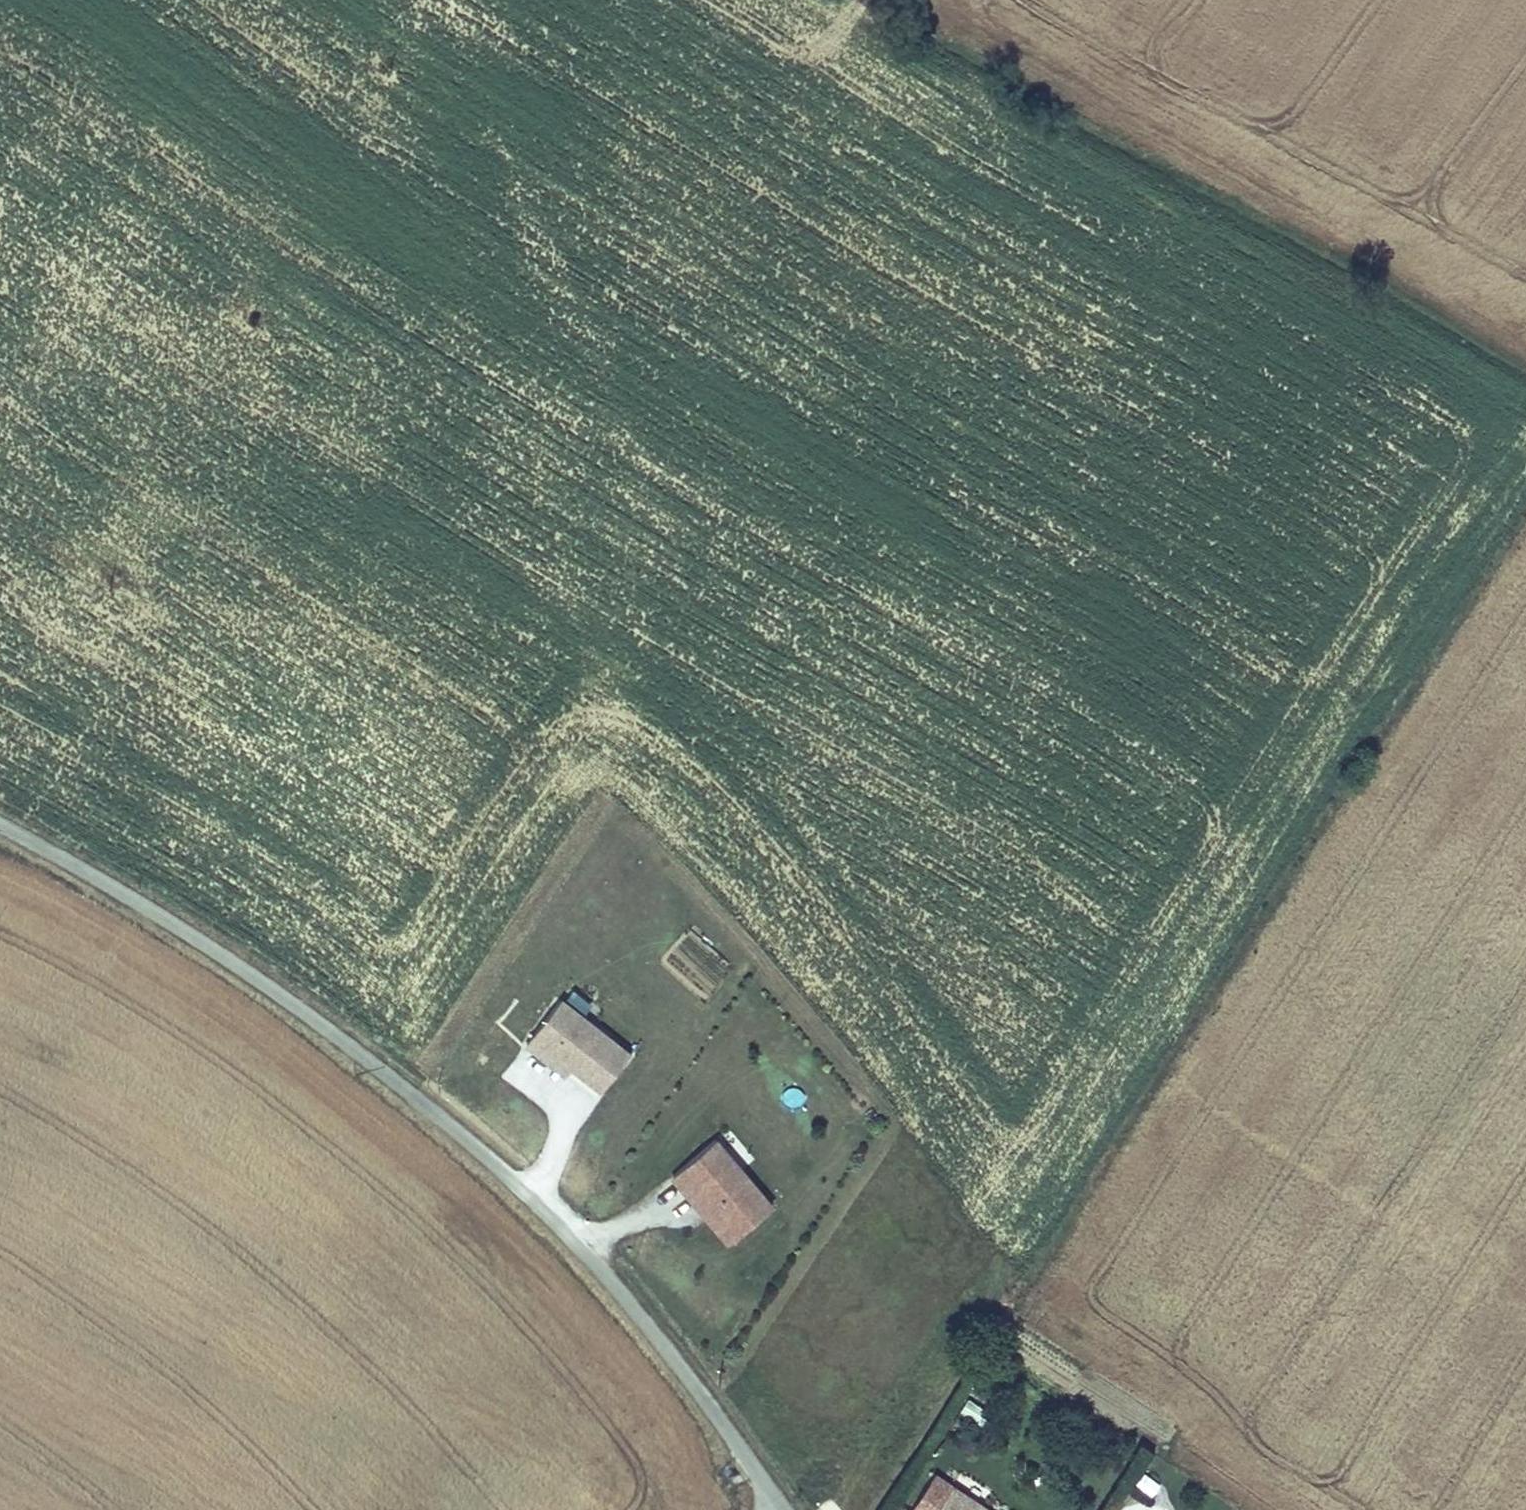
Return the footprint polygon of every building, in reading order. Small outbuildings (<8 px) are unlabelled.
[(600,1091),(630,1052),(561,999),(525,1045),(565,1076),(571,1068),(600,1091)] [(771,1205),(715,1137),(670,1174),(684,1191),(693,1184),(735,1235),(771,1205)] [(735,1235),(693,1184),(684,1191),(726,1242),(735,1235)] [(1160,1482),(1141,1469),(1131,1485),(1150,1498),(1160,1482)] [(947,1483),(931,1509),(989,1509),(947,1483)]
